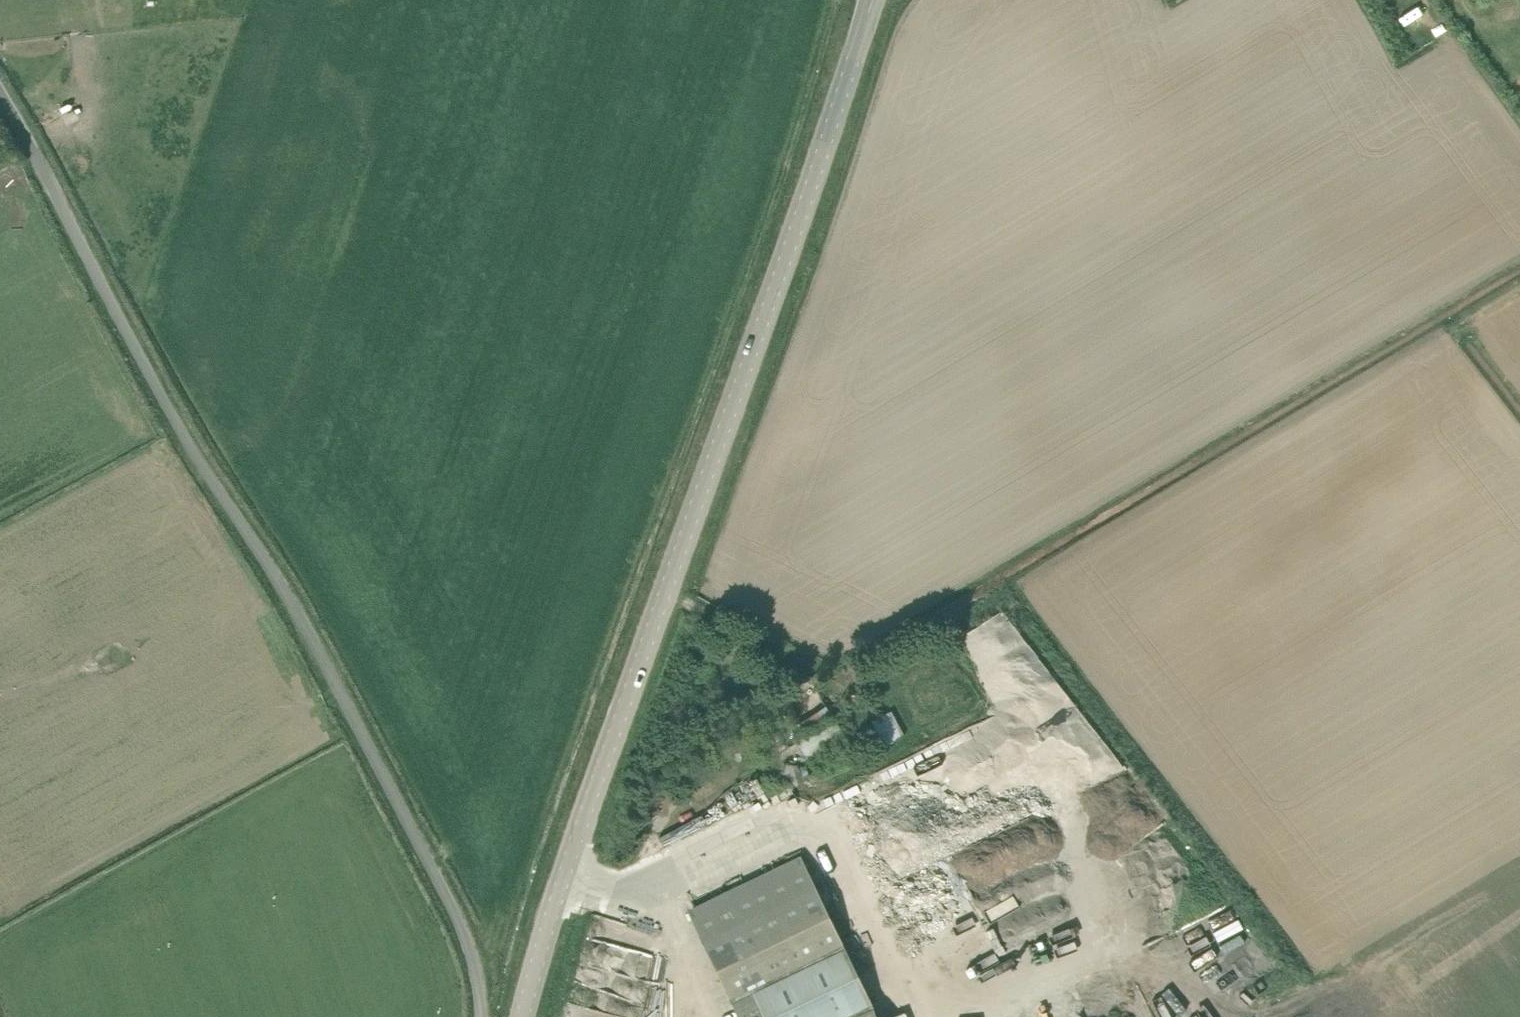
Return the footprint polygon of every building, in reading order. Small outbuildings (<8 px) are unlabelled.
[(741,1016),(841,1016),(870,1003),(800,859),(691,912),(741,1016)] [(841,1016),(876,1016),(870,1003),(841,1016)]
